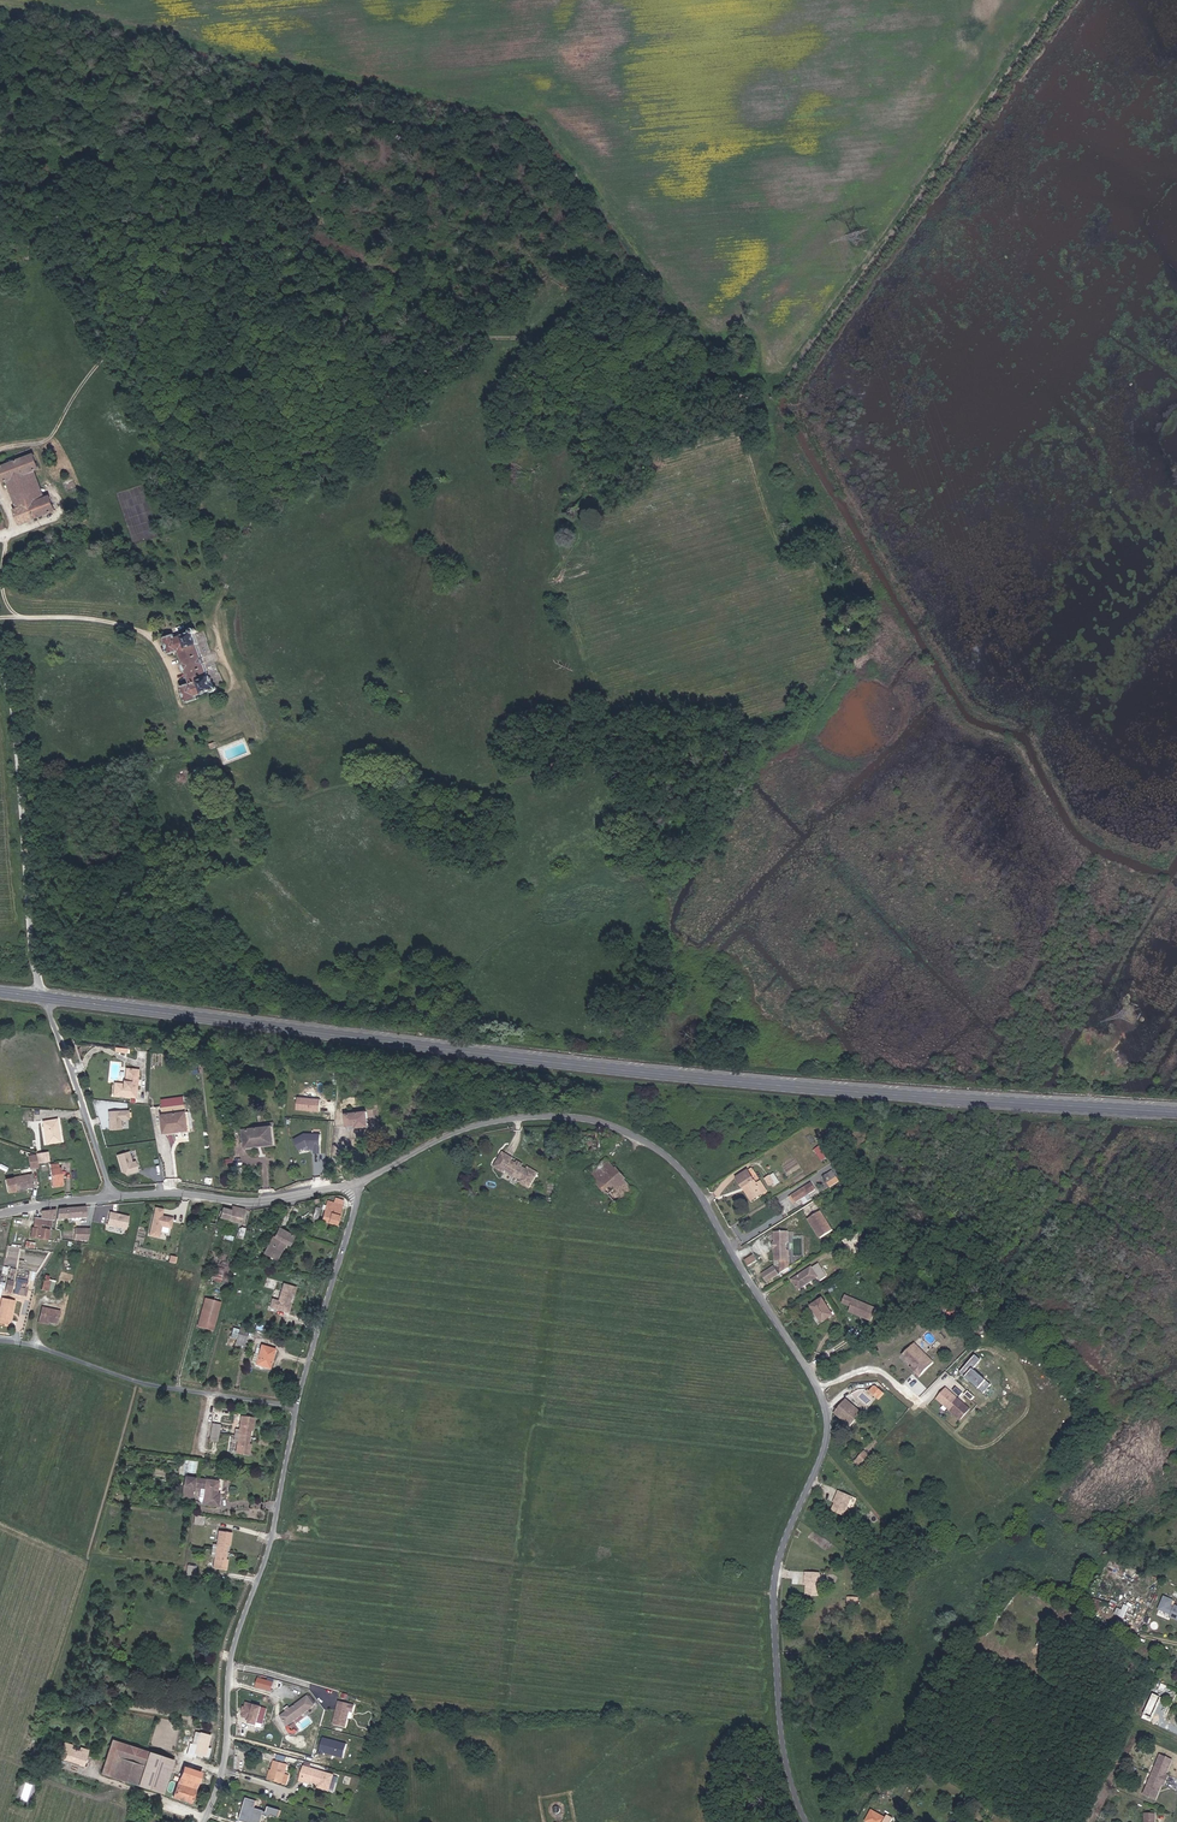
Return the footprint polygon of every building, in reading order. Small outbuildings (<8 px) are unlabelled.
[(35,453),(0,466),(0,472),(4,483),(8,482),(10,486),(6,487),(7,489),(10,488),(17,507),(14,508),(19,525),(57,511),(51,495),(45,497),(35,501),(26,475),(41,469),(35,453)] [(36,471),(26,475),(35,501),(45,497),(36,471)] [(193,629),(192,630),(192,631),(177,636),(176,634),(164,638),(169,654),(179,651),(190,683),(181,686),(186,703),(198,699),(197,695),(213,690),(213,691),(214,692),(215,692),(216,693),(217,693),(218,692),(219,692),(219,690),(219,689),(219,688),(218,687),(216,687),(211,675),(210,675),(199,644),(200,643),(196,633),(197,633),(198,632),(198,631),(198,629),(196,628),(194,628),(193,629)] [(135,1097),(141,1070),(128,1067),(126,1082),(119,1081),(116,1093),(135,1097)] [(165,1113),(188,1110),(186,1098),(163,1101),(165,1113)] [(322,1102),(299,1100),(297,1112),(320,1114),(322,1102)] [(107,1111),(108,1129),(120,1128),(119,1119),(127,1118),(127,1110),(107,1111)] [(191,1130),(188,1110),(165,1113),(162,1114),(165,1133),(191,1130)] [(356,1127),(370,1125),(368,1110),(345,1112),(347,1126),(356,1125),(356,1127)] [(62,1142),(58,1119),(43,1121),(47,1144),(62,1142)] [(275,1144),(273,1124),(243,1128),(246,1147),(275,1144)] [(589,1154),(594,1153),(602,1152),(600,1132),(580,1133),(581,1140),(588,1139),(589,1154)] [(307,1145),(320,1146),(321,1134),(305,1134),(294,1140),(299,1150),(305,1147),(304,1146),(307,1144),(307,1145)] [(820,1146),(815,1148),(820,1160),(825,1158),(820,1146)] [(135,1160),(132,1161),(129,1150),(115,1154),(121,1175),(138,1170),(135,1160)] [(49,1152),(37,1154),(37,1155),(38,1164),(50,1162),(49,1152)] [(520,1166),(515,1163),(510,1160),(511,1158),(501,1152),(499,1155),(497,1158),(492,1167),(495,1169),(502,1173),(504,1171),(507,1173),(519,1180),(518,1182),(528,1188),(537,1173),(526,1167),(525,1169),(520,1166)] [(38,1164),(37,1155),(28,1156),(31,1170),(38,1169),(38,1164)] [(606,1158),(589,1172),(598,1183),(598,1185),(608,1196),(609,1196),(617,1206),(634,1191),(626,1182),(627,1180),(617,1168),(615,1169),(606,1158)] [(54,1188),(64,1186),(62,1167),(59,1168),(59,1164),(51,1165),(54,1188)] [(762,1189),(764,1192),(769,1190),(762,1180),(758,1182),(749,1169),(737,1177),(743,1186),(745,1185),(752,1196),(762,1189)] [(833,1170),(824,1176),(828,1182),(837,1176),(833,1170)] [(764,1177),(769,1186),(779,1180),(774,1172),(764,1177)] [(32,1187),(30,1175),(10,1179),(10,1180),(4,1181),(7,1193),(13,1192),(13,1191),(32,1187)] [(817,1189),(813,1182),(793,1195),(797,1202),(817,1189)] [(752,1200),(764,1192),(762,1189),(752,1196),(745,1185),(743,1186),(752,1200)] [(334,1225),(341,1200),(332,1197),(331,1203),(324,1201),(318,1220),(334,1225)] [(214,1204),(206,1202),(205,1206),(199,1204),(197,1211),(206,1213),(203,1221),(212,1224),(215,1214),(211,1213),(214,1204)] [(83,1217),(84,1206),(56,1209),(55,1219),(83,1217)] [(242,1209),(230,1206),(229,1210),(220,1208),(218,1217),(239,1222),(242,1209)] [(147,1234),(156,1236),(159,1225),(168,1227),(170,1217),(159,1215),(161,1209),(153,1207),(147,1234)] [(51,1219),(53,1209),(40,1210),(39,1218),(38,1224),(47,1226),(49,1219),(51,1219)] [(828,1229),(816,1211),(803,1219),(815,1238),(828,1229)] [(126,1216),(108,1212),(105,1224),(124,1228),(126,1216)] [(28,1237),(46,1240),(48,1230),(37,1228),(38,1224),(39,1218),(33,1217),(31,1226),(30,1226),(28,1237)] [(869,1230),(867,1227),(853,1235),(862,1249),(866,1246),(860,1236),(869,1230)] [(78,1240),(83,1240),(88,1240),(89,1229),(68,1228),(67,1238),(76,1238),(78,1238),(78,1240)] [(290,1236),(275,1228),(261,1252),(273,1259),(282,1243),(285,1245),(290,1236)] [(786,1233),(772,1234),(773,1244),(774,1246),(774,1249),(773,1250),(774,1262),(781,1262),(782,1272),(788,1268),(787,1251),(785,1250),(785,1245),(786,1243),(786,1233)] [(862,1249),(853,1235),(846,1239),(855,1253),(862,1249)] [(746,1257),(750,1264),(759,1259),(755,1252),(746,1257)] [(811,1267),(791,1279),(798,1290),(817,1277),(820,1281),(826,1277),(817,1264),(811,1268),(811,1267)] [(221,1268),(209,1265),(206,1277),(217,1281),(221,1268)] [(761,1274),(766,1282),(779,1274),(774,1266),(761,1274)] [(48,1290),(50,1279),(43,1277),(40,1289),(48,1290)] [(4,1290),(11,1292),(14,1281),(6,1280),(4,1290)] [(292,1295),(294,1286),(277,1281),(272,1299),(270,1298),(268,1306),(287,1312),(289,1307),(287,1307),(289,1300),(288,1300),(288,1297),(290,1297),(290,1295),(292,1295)] [(20,1285),(17,1294),(26,1296),(28,1288),(20,1285)] [(846,1296),(844,1301),(849,1303),(846,1310),(859,1316),(860,1314),(864,1316),(863,1317),(871,1321),(876,1309),(846,1296)] [(0,1301),(0,1319),(6,1320),(7,1317),(11,1317),(14,1301),(1,1298),(0,1301)] [(204,1298),(197,1327),(212,1331),(220,1303),(204,1298)] [(822,1323),(833,1315),(822,1298),(810,1306),(822,1323)] [(37,1321),(44,1323),(54,1325),(57,1313),(40,1309),(37,1321)] [(246,1330),(237,1327),(237,1329),(231,1327),(228,1336),(234,1338),(233,1342),(240,1344),(241,1341),(242,1341),(246,1330)] [(927,1349),(919,1340),(915,1344),(923,1353),(925,1351),(927,1349)] [(256,1354),(253,1363),(267,1368),(273,1349),(259,1344),(256,1354)] [(938,1360),(927,1349),(925,1351),(923,1353),(915,1344),(912,1346),(903,1355),(911,1362),(912,1361),(913,1362),(912,1364),(914,1366),(912,1368),(921,1378),(938,1360)] [(990,1385),(972,1369),(980,1360),(973,1355),(958,1373),(982,1393),(990,1385)] [(961,1393),(955,1388),(951,1391),(958,1397),(961,1393)] [(969,1409),(945,1389),(935,1399),(959,1420),(969,1409)] [(973,1397),(966,1391),(963,1395),(970,1401),(973,1397)] [(847,1400),(835,1413),(851,1426),(863,1414),(847,1400)] [(249,1427),(251,1417),(238,1415),(235,1433),(246,1434),(247,1427),(248,1426),(249,1427)] [(220,1425),(212,1423),(210,1440),(218,1441),(220,1425)] [(246,1434),(235,1433),(233,1451),(246,1452),(247,1442),(246,1442),(245,1441),(246,1435),(246,1434)] [(856,1469),(868,1456),(863,1452),(852,1465),(856,1469)] [(116,1467),(113,1475),(124,1477),(126,1469),(116,1467)] [(189,1501),(191,1486),(202,1487),(200,1502),(215,1504),(217,1493),(214,1492),(215,1480),(183,1476),(181,1486),(180,1499),(189,1501)] [(842,1515),(847,1501),(849,1496),(835,1491),(833,1496),(835,1496),(830,1511),(842,1515)] [(192,1521),(201,1523),(202,1514),(193,1512),(192,1521)] [(214,1543),(211,1543),(209,1554),(213,1555),(210,1570),(224,1572),(226,1558),(225,1557),(224,1556),(226,1544),(227,1544),(228,1544),(230,1530),(217,1528),(214,1543)] [(183,1578),(192,1579),(194,1570),(185,1569),(183,1578)] [(822,1597),(822,1574),(807,1574),(807,1580),(809,1580),(809,1597),(822,1597)] [(1159,1610),(1166,1612),(1169,1611),(1173,1612),(1171,1617),(1176,1619),(1176,1606),(1176,1605),(1175,1607),(1171,1606),(1174,1600),(1165,1596),(1159,1610)] [(1088,1602),(1084,1609),(1091,1612),(1089,1616),(1096,1619),(1104,1601),(1095,1597),(1092,1604),(1088,1602)] [(1127,1619),(1131,1609),(1124,1606),(1117,1623),(1127,1627),(1130,1620),(1127,1619)] [(271,1692),(273,1683),(258,1679),(256,1688),(271,1692)] [(1167,1687),(1161,1684),(1158,1689),(1165,1692),(1167,1687)] [(1154,1692),(1143,1714),(1152,1718),(1163,1696),(1154,1692)] [(307,1696),(281,1716),(287,1725),(314,1706),(307,1696)] [(344,1727),(348,1711),(351,1712),(353,1706),(338,1702),(333,1724),(344,1727)] [(256,1727),(262,1707),(247,1704),(244,1717),(250,1719),(249,1725),(256,1727)] [(199,1754),(202,1738),(194,1736),(191,1752),(199,1754)] [(348,1744),(323,1737),(319,1753),(324,1755),(325,1753),(344,1758),(348,1744)] [(57,1758),(81,1766),(85,1756),(83,1755),(85,1750),(55,1740),(53,1744),(61,1747),(57,1758)] [(100,1772),(136,1784),(146,1752),(110,1740),(100,1772)] [(146,1752),(136,1784),(162,1792),(169,1769),(172,1761),(146,1752)] [(1172,1760),(1163,1756),(1146,1795),(1156,1799),(1158,1792),(1158,1790),(1160,1789),(1162,1784),(1168,1787),(1172,1778),(1166,1775),(1168,1770),(1167,1768),(1168,1767),(1170,1767),(1172,1760)] [(288,1765),(274,1761),(272,1770),(269,1778),(287,1784),(290,1775),(285,1773),(288,1765)] [(190,1802),(200,1772),(182,1765),(172,1796),(190,1802)] [(304,1767),(300,1782),(313,1785),(314,1783),(319,1784),(325,1786),(327,1786),(327,1788),(326,1790),(331,1791),(336,1774),(314,1769),(304,1767)] [(15,1796),(28,1801),(34,1785),(21,1780),(15,1796)] [(239,1819),(249,1821),(255,1821),(258,1810),(254,1808),(257,1800),(246,1797),(239,1819)] [(277,1817),(279,1809),(266,1806),(264,1814),(277,1817)] [(871,1810),(865,1821),(866,1821),(892,1821),(893,1819),(887,1816),(886,1819),(871,1810)] [(1155,1814),(1145,1814),(1144,1821),(1155,1821),(1155,1814)]
